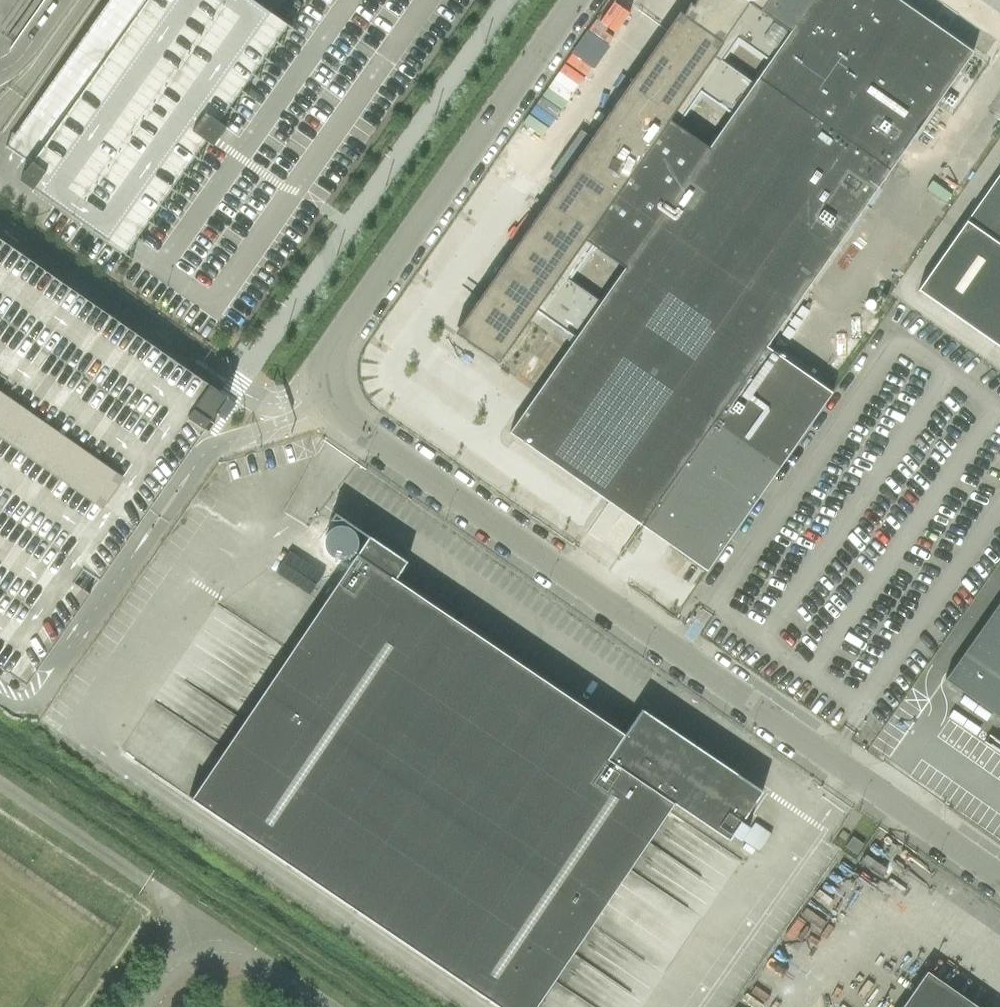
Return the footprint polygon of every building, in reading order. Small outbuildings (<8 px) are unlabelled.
[(7,146),(31,165),(33,163),(46,173),(34,190),(125,255),(141,233),(205,142),(209,136),(218,123),(287,26),(273,16),(253,2),(250,0),(111,0),(7,146)] [(511,267),(508,265),(509,263),(508,263),(457,336),(499,365),(536,312),(575,339),(509,433),(557,467),(609,503),(634,467),(646,450),(669,467),(677,472),(640,525),(707,572),(782,465),(832,394),(766,348),(849,229),(878,189),(890,171),(961,69),(973,53),(897,0),(697,0),(693,7),(690,6),(691,4),(689,4),(683,16),(677,30),(674,28),(674,27),(673,26),(660,54),(657,53),(658,51),(656,51),(644,78),(640,76),(641,75),(640,74),(627,102),(624,100),(624,98),(623,98),(603,141),(598,138),(599,137),(598,136),(580,174),(575,171),(569,182),(575,185),(569,199),(558,194),(558,193),(557,192),(544,219),(541,218),(542,216),(541,216),(528,243),(525,241),(525,240),(524,239),(511,267)] [(999,163),(999,144),(991,156),(999,163)] [(966,222),(918,291),(999,348),(999,173),(966,222)] [(26,687),(205,432),(205,430),(208,433),(214,424),(211,422),(223,406),(228,399),(228,398),(67,286),(6,243),(0,239),(0,669),(26,687)] [(189,796),(188,797),(499,1006),(536,1006),(673,804),(729,842),(762,792),(686,740),(686,741),(685,741),(685,740),(686,740),(671,730),(671,731),(670,731),(670,730),(671,730),(641,710),(624,735),(395,580),(407,563),(382,546),(369,537),(335,514),(330,521),(332,523),(336,517),(368,539),(361,549),(360,551),(193,798),(189,796)] [(945,680),(999,719),(999,601),(945,680)] [(742,841),(759,852),(771,834),(755,823),(742,841)] [(845,847),(856,855),(863,845),(852,837),(845,847)] [(915,988),(902,1006),(977,1006),(927,972),(915,988)]
